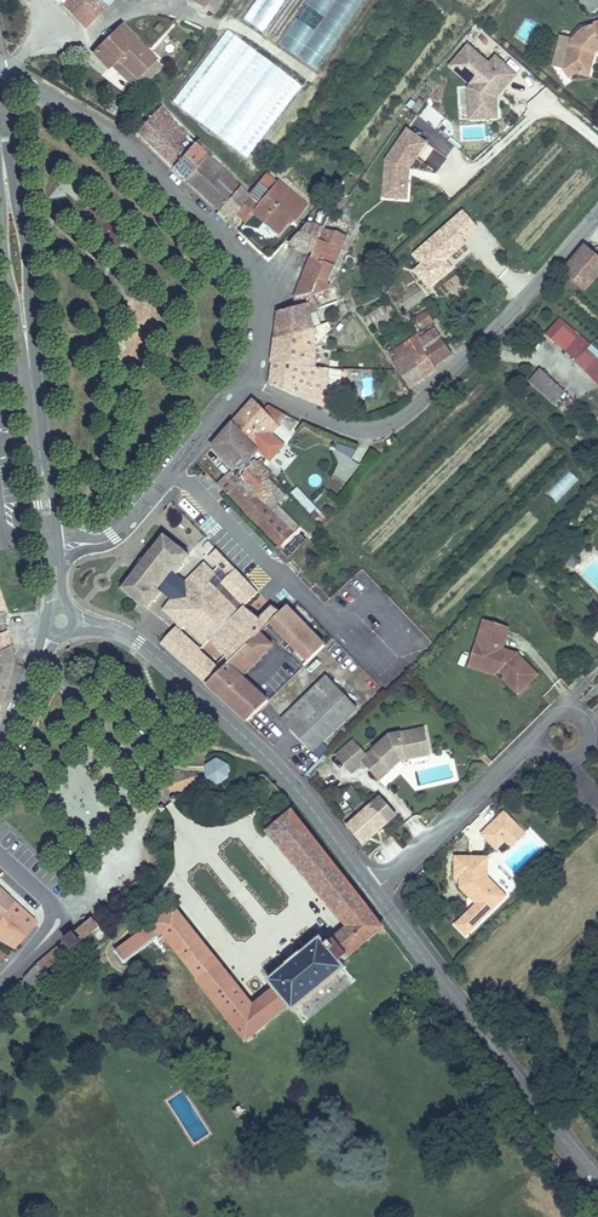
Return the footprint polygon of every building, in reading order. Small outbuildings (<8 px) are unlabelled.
[(56,8),(64,0),(47,0),(56,8)] [(56,8),(79,30),(99,9),(89,0),(64,0),(56,8)] [(99,9),(104,5),(99,0),(89,0),(99,9)] [(210,17),(220,0),(205,0),(199,10),(210,17)] [(263,33),(284,0),(256,0),(243,20),(263,33)] [(319,72),(366,0),(305,0),(276,45),(319,72)] [(124,22),(96,49),(111,65),(120,57),(139,76),(157,59),(138,40),(140,38),(124,22)] [(170,104),(248,158),(301,84),(223,29),(170,104)] [(593,57),(594,56),(597,55),(597,30),(584,34),(584,37),(572,41),(562,50),(561,57),(555,80),(558,89),(566,83),(579,87),(584,72),(587,63),(583,60),(589,53),(593,57)] [(442,68),(467,90),(463,95),(465,112),(476,111),(477,116),(491,115),(490,104),(490,101),(494,96),(496,98),(511,81),(491,64),(485,71),(459,48),(442,68)] [(587,63),(593,57),(589,53),(583,60),(587,63)] [(476,111),(465,112),(465,126),(491,124),(491,115),(477,116),(476,111)] [(159,120),(153,114),(133,135),(168,169),(189,148),(166,126),(170,123),(163,116),(159,120)] [(402,137),(382,165),(380,193),(402,195),(403,181),(401,178),(401,175),(404,175),(421,150),(402,137)] [(202,160),(189,148),(168,169),(180,181),(202,160)] [(204,158),(202,160),(180,181),(198,198),(212,212),(224,200),(209,184),(217,176),(209,168),(212,166),(204,158)] [(224,200),(212,212),(223,222),(230,215),(243,200),(217,176),(209,184),(224,200)] [(261,180),(245,198),(244,199),(253,207),(271,188),(261,180)] [(243,200),(230,215),(240,224),(251,214),(272,237),(285,222),(287,225),(300,210),(278,187),(274,191),(271,188),(253,207),(244,199),(243,200)] [(335,190),(322,206),(332,214),(338,207),(345,197),(335,190)] [(402,195),(380,193),(379,204),(401,206),(402,195)] [(338,207),(332,214),(338,219),(344,212),(338,207)] [(313,216),(311,220),(306,230),(300,227),(284,247),(304,261),(321,219),(313,216)] [(321,219),(304,261),(287,306),(287,310),(292,309),(294,313),(310,308),(312,311),(331,306),(320,283),(344,228),(327,221),(321,219)] [(95,235),(108,236),(108,228),(95,227),(95,235)] [(579,296),(597,277),(597,268),(577,249),(553,274),(579,296)] [(553,274),(550,277),(576,299),(579,296),(553,274)] [(369,302),(353,313),(356,319),(374,307),(369,302)] [(292,309),(287,310),(288,315),(273,319),(268,343),(308,331),(304,319),(313,316),(313,313),(312,311),(310,308),(294,313),(292,309)] [(315,329),(313,316),(304,319),(308,331),(315,329)] [(560,317),(544,334),(597,386),(597,353),(560,317)] [(422,326),(417,318),(407,325),(413,332),(422,326)] [(308,331),(268,343),(264,368),(294,366),(293,369),(309,368),(310,371),(323,371),(353,373),(353,361),(340,361),(340,363),(325,363),(325,360),(310,359),(311,345),(323,336),(325,333),(323,327),(315,329),(308,331)] [(424,347),(419,340),(410,347),(410,348),(400,355),(403,362),(424,347)] [(435,363),(443,356),(433,341),(424,347),(435,363)] [(294,366),(264,368),(260,389),(288,400),(293,369),(294,366)] [(309,368),(293,369),(288,400),(315,411),(323,371),(310,371),(309,368)] [(527,381),(553,407),(566,394),(539,368),(527,381)] [(326,394),(325,406),(335,407),(336,394),(326,394)] [(556,404),(560,411),(573,403),(569,396),(556,404)] [(258,416),(249,405),(226,432),(251,456),(261,445),(253,436),(264,425),(272,433),(282,422),(262,412),(258,416)] [(273,434),(272,433),(264,425),(253,436),(261,445),(273,434)] [(251,456),(226,432),(207,455),(229,477),(215,490),(272,554),(295,532),(276,514),(288,502),(263,477),(255,468),(259,465),(251,456)] [(352,459),(356,451),(339,443),(335,451),(352,459)] [(349,459),(339,455),(331,471),(340,475),(349,459)] [(267,473),(259,465),(255,468),(263,477),(267,473)] [(545,492),(555,501),(577,479),(568,470),(545,492)] [(297,488),(290,494),(308,514),(315,507),(297,488)] [(316,509),(310,515),(319,523),(324,517),(316,509)] [(163,642),(187,664),(259,588),(217,545),(208,554),(212,557),(213,556),(219,562),(213,568),(208,573),(203,573),(204,560),(186,579),(177,572),(183,564),(181,563),(189,553),(163,534),(152,550),(150,549),(133,572),(135,573),(123,589),(149,608),(156,598),(157,599),(163,592),(172,598),(168,604),(168,612),(173,618),(179,618),(179,624),(163,642)] [(213,568),(204,560),(203,573),(208,573),(213,568)] [(285,611),(270,625),(284,640),(284,641),(294,652),(295,651),(308,665),(322,651),(328,645),(291,605),(285,611)] [(480,627),(470,663),(483,666),(482,671),(502,676),(510,685),(507,688),(517,698),(536,679),(514,658),(499,653),(505,634),(480,627)] [(8,654),(8,649),(5,628),(0,628),(0,657),(8,654)] [(264,632),(212,684),(227,698),(237,707),(252,720),(254,719),(272,701),(258,686),(248,677),(246,675),(277,644),(264,632)] [(483,666),(470,663),(467,674),(491,680),(504,690),(507,688),(510,685),(502,676),(482,671),(483,666)] [(285,718),(316,752),(361,709),(330,677),(285,718)] [(392,739),(361,765),(379,786),(405,763),(428,758),(423,732),(392,739)] [(207,765),(207,779),(220,785),(231,777),(230,764),(218,758),(207,765)] [(384,798),(350,827),(365,844),(399,814),(384,798)] [(502,811),(478,836),(496,852),(504,844),(511,851),(527,834),(502,811)] [(339,963),(383,927),(290,815),(266,834),(343,927),(322,944),(317,938),(266,980),(273,988),(254,1004),(175,909),(118,956),(140,982),(175,954),(247,1041),(289,1006),(293,1011),(344,970),(339,963)] [(489,862),(456,862),(456,884),(461,884),(461,894),(471,903),(474,900),(478,903),(477,910),(471,917),(482,928),(508,901),(490,883),(489,883),(489,862)] [(10,907),(0,898),(0,918),(10,907)] [(10,907),(0,918),(0,943),(13,951),(32,929),(10,907)] [(42,962),(20,985),(26,992),(69,954),(71,957),(98,933),(89,923),(42,962)]
